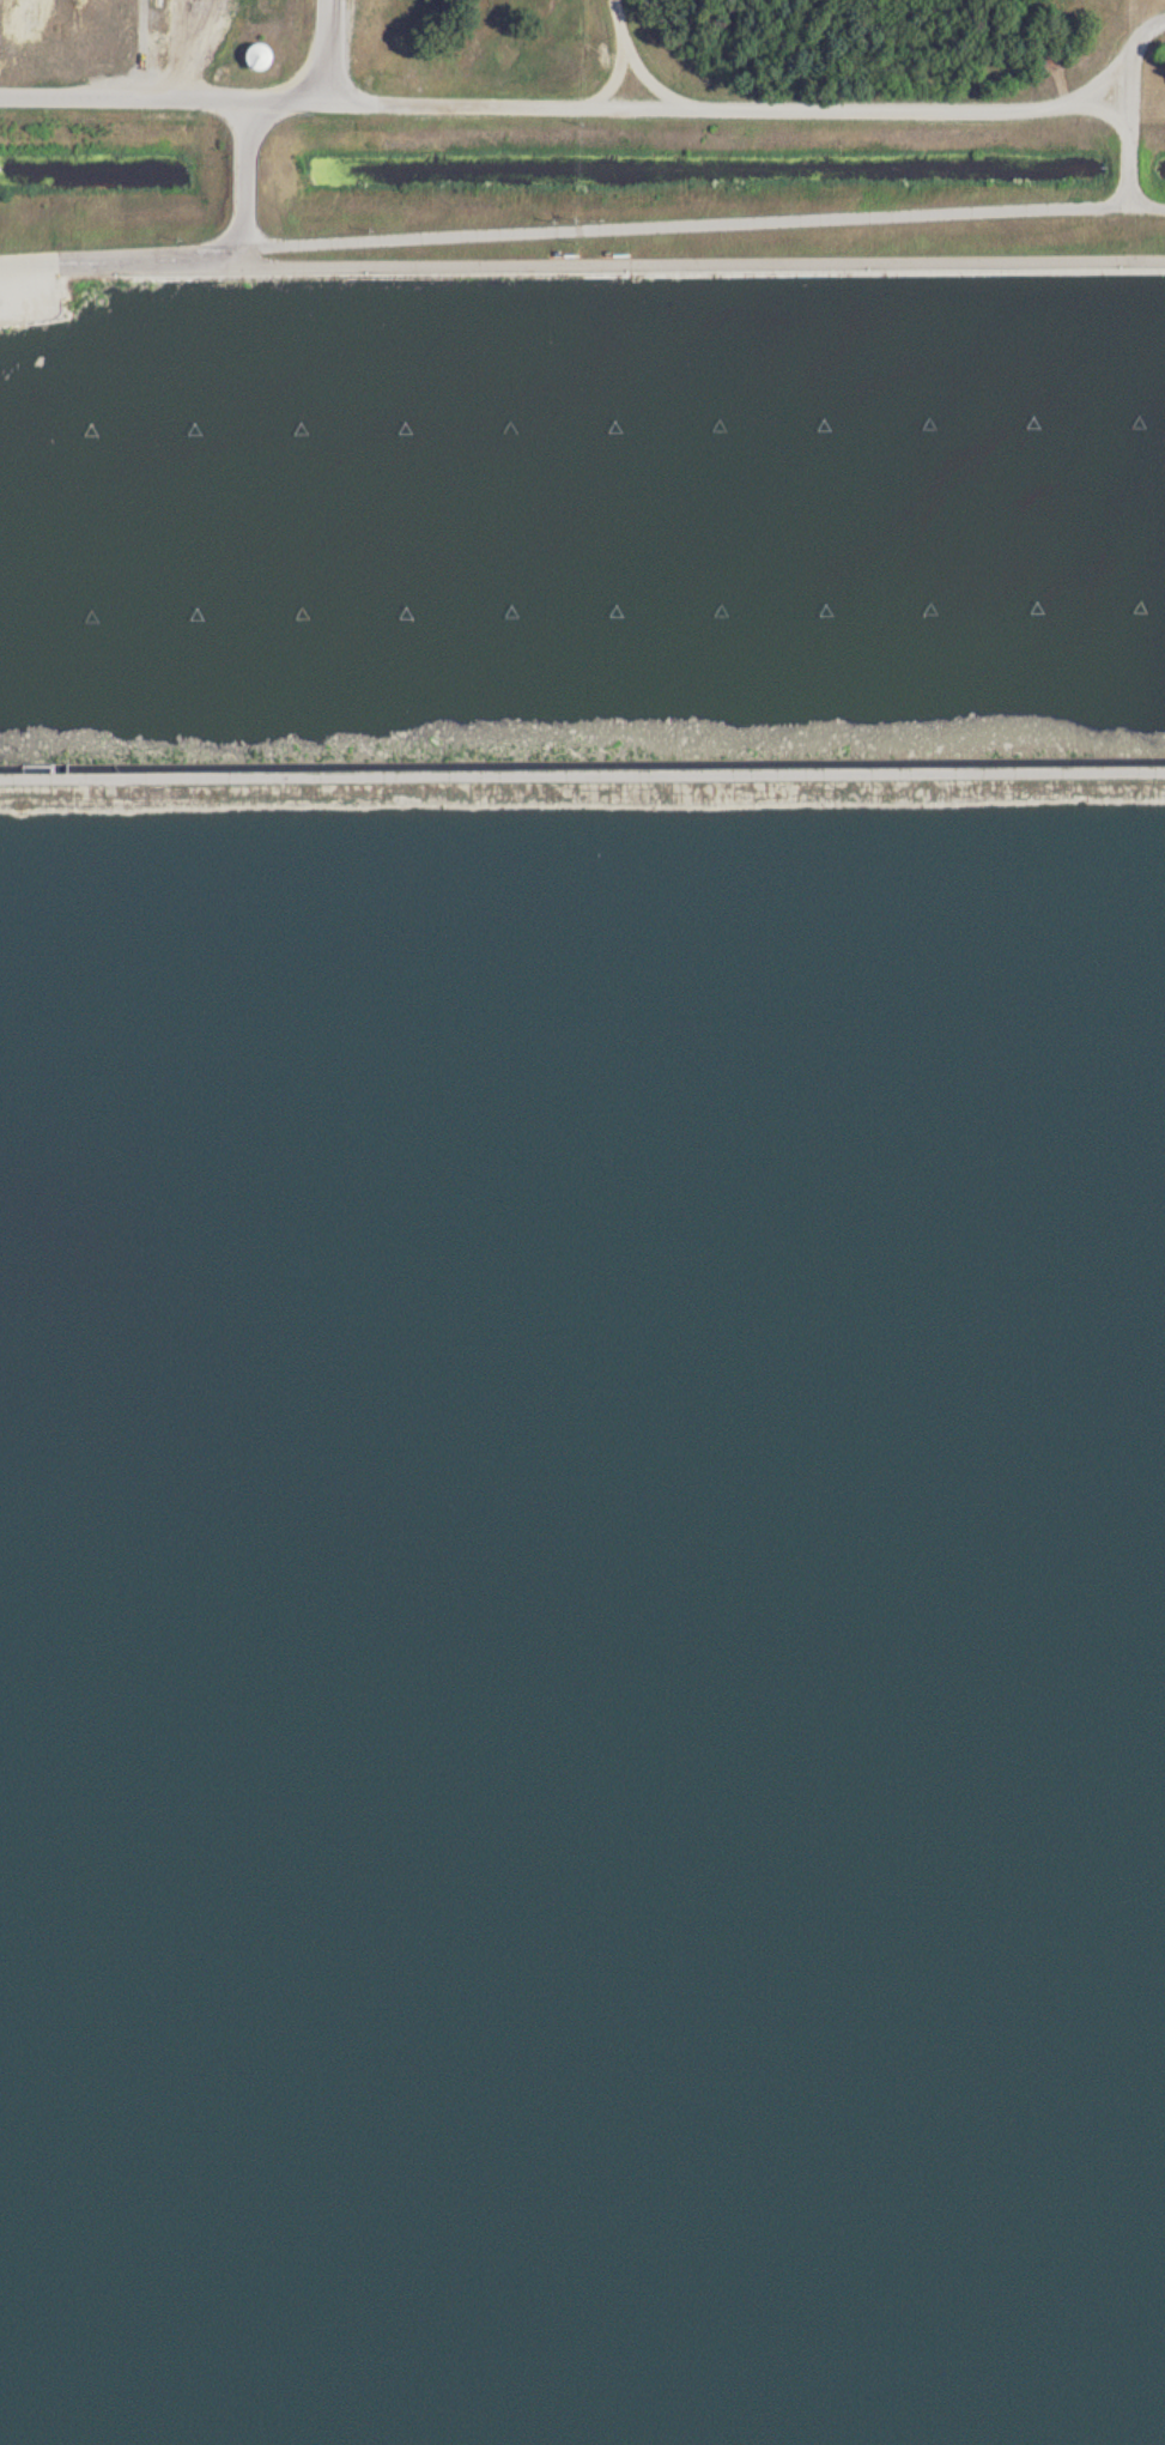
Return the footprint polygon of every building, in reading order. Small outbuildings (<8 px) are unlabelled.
[(264,40),(252,58),(271,70),(282,53),(264,40)]
